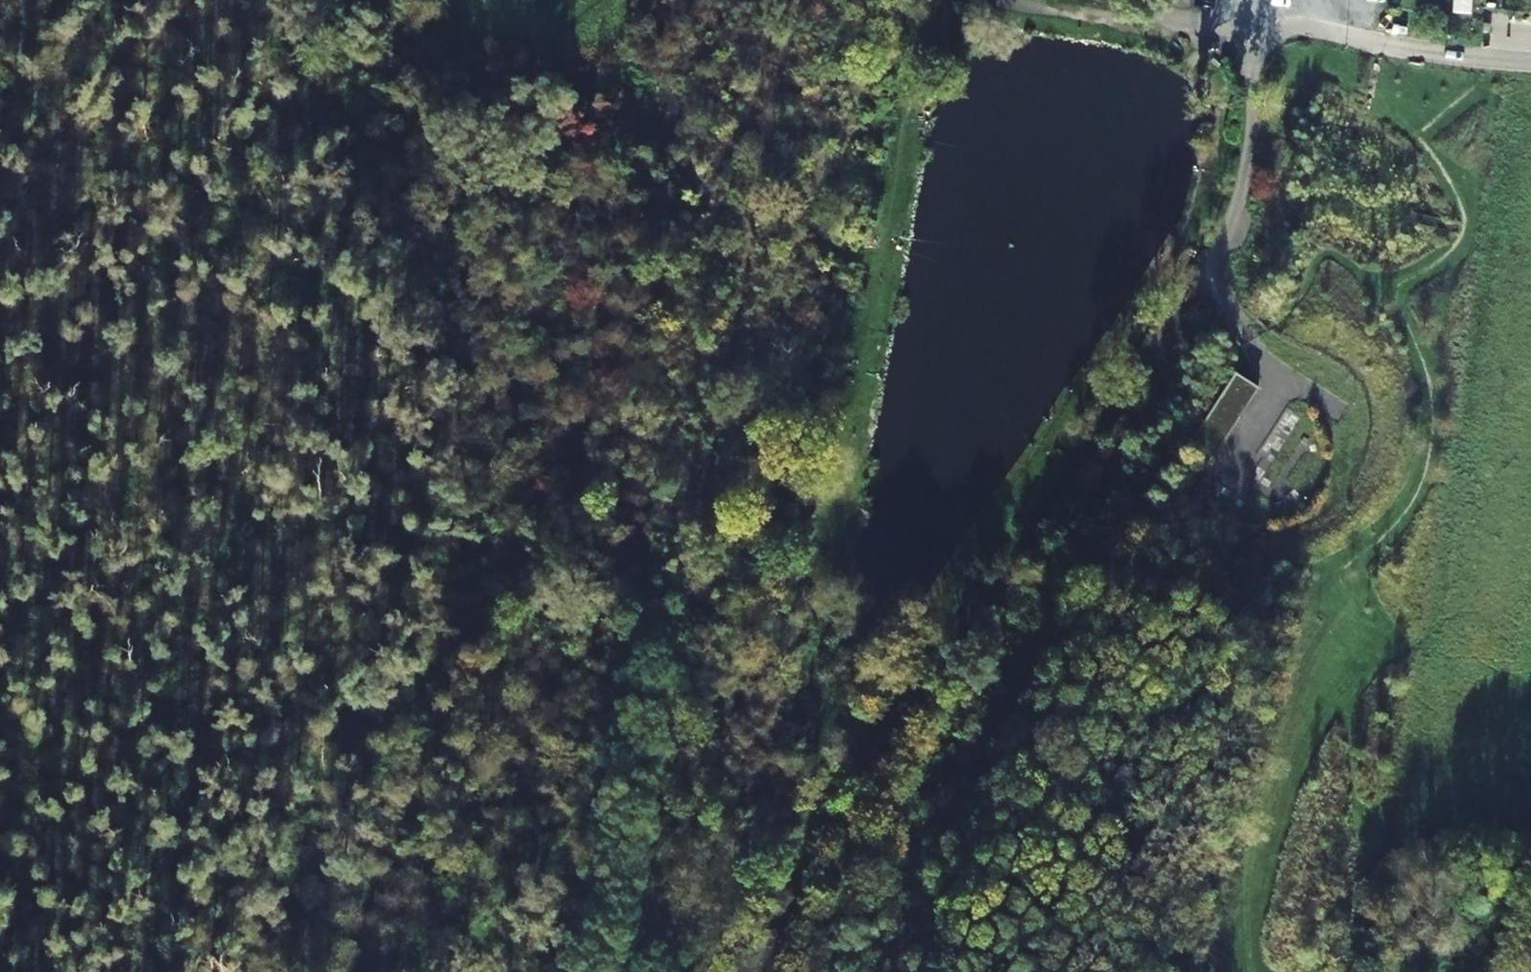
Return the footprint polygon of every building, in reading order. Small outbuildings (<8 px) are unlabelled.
[(1192,445),(1215,460),(1258,391),(1235,377),(1192,445)]
